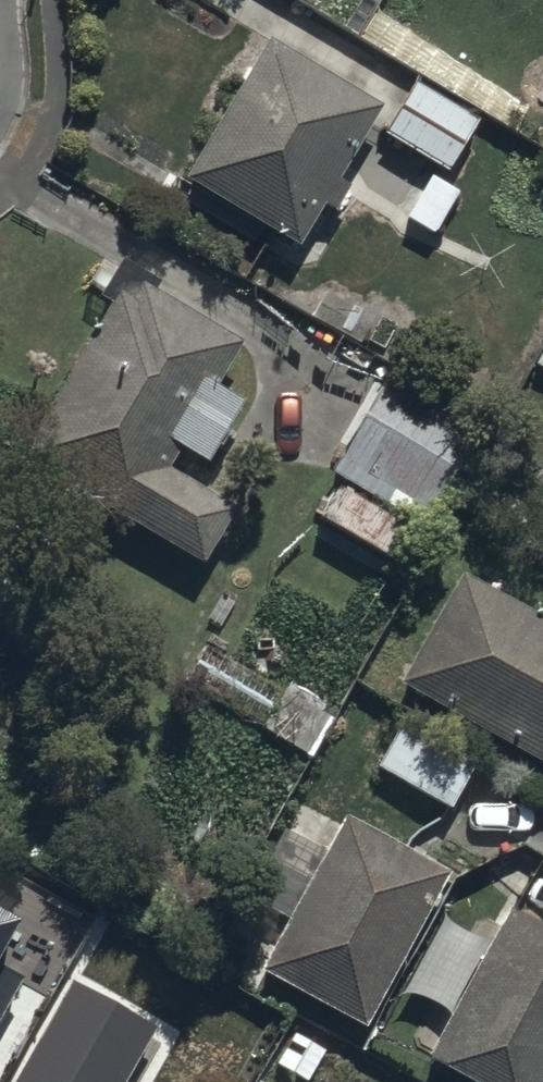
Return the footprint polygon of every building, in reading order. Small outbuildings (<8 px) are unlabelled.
[(384,120),(267,54),(184,198),(297,263),(321,222),(333,229),(349,201),(341,195),(384,120)] [(477,133),(418,95),(386,144),(446,182),(477,133)] [(98,312),(108,317),(17,473),(203,582),(234,528),(164,487),(177,466),(206,483),(244,416),(216,400),(239,360),(154,311),(160,301),(119,277),(98,312)] [(484,444),(386,385),(329,480),(427,539),(484,444)] [(461,590),(397,705),(542,786),(542,635),(461,590)] [(394,736),(374,777),(453,818),(474,777),(394,736)] [(453,890),(341,830),(257,987),(368,1047),(453,890)] [(0,906),(0,954),(20,917),(0,906)] [(505,923),(425,1077),(434,1081),(542,1081),(542,943),(505,923)] [(23,978),(0,965),(0,1019),(23,978)] [(156,1046),(70,999),(24,1081),(136,1081),(156,1046)]
